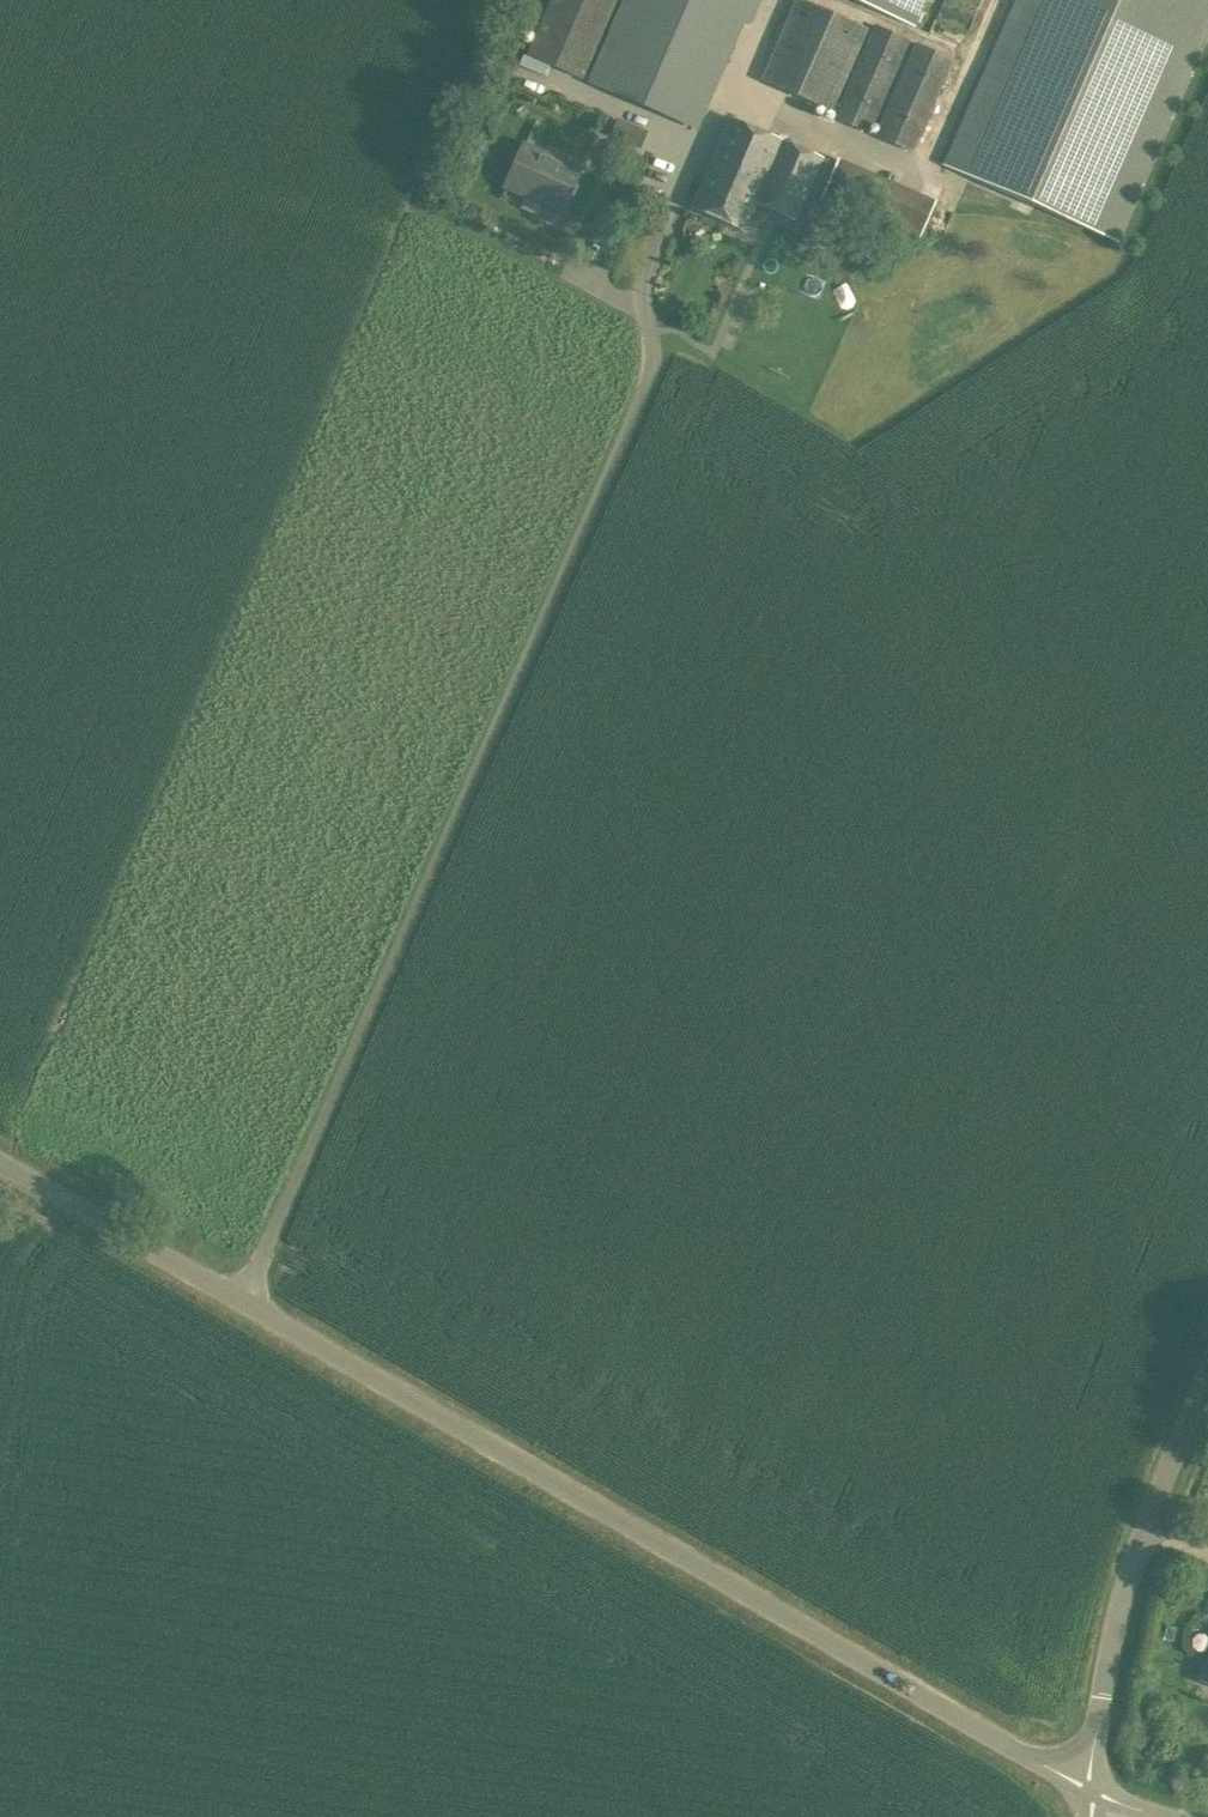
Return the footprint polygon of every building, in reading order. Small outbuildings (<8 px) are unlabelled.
[(525,55),(582,80),(617,0),(549,0),(525,55)] [(750,24),(761,0),(622,0),(587,82),(697,130),(744,22),(750,24)] [(868,29),(801,0),(795,0),(760,81),(832,112),(868,29)] [(1207,29),(1207,0),(1015,0),(943,164),(1116,239),(1207,29)] [(869,134),(910,40),(874,25),(833,118),(869,134)] [(913,153),(954,59),(915,43),(875,136),(913,153)] [(796,220),(823,158),(728,118),(691,207),(744,230),(756,203),(796,220)] [(640,149),(647,132),(617,120),(610,137),(640,149)] [(562,212),(581,169),(523,143),(504,186),(562,212)] [(914,239),(933,202),(867,168),(848,205),(914,239)] [(1200,1680),(1207,1683),(1207,1659),(1200,1680)]
